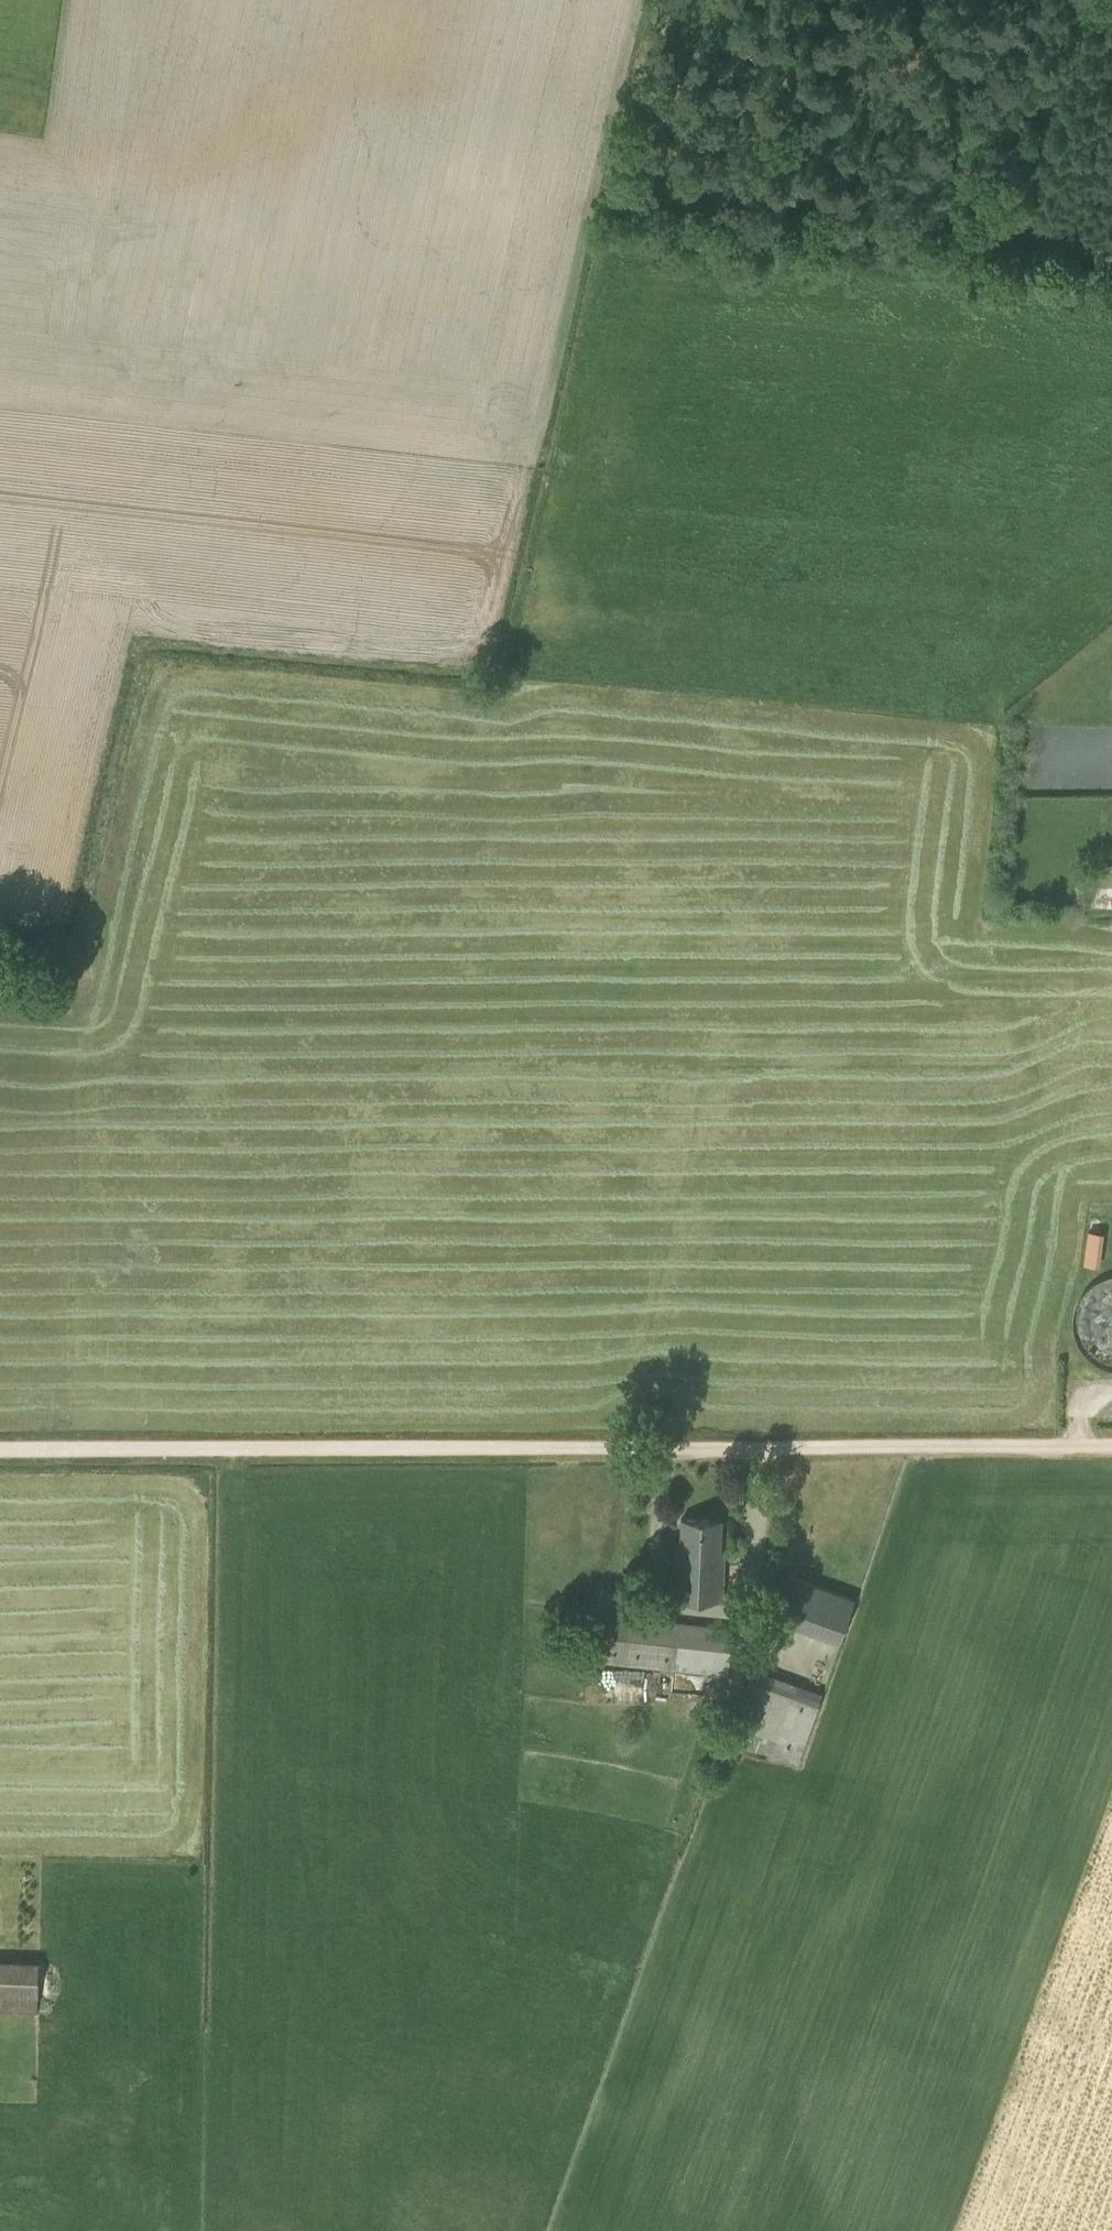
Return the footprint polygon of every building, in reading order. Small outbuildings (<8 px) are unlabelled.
[(1074,1326),(1077,1341),(1086,1354),(1098,1364),(1111,1369),(1111,1275),(1106,1276),(1092,1284),(1081,1295),(1075,1310),(1074,1326)] [(683,1518),(681,1547),(677,1547),(675,1597),(723,1599),(725,1550),(720,1550),(722,1520),(683,1518)] [(770,1616),(839,1641),(855,1598),(786,1573),(770,1616)] [(597,1662),(729,1675),(733,1627),(603,1613),(597,1662)] [(822,1693),(753,1667),(729,1738),(799,1762),(822,1693)] [(40,1960),(0,1959),(0,2012),(38,2013),(39,1990),(50,1991),(51,1966),(40,1966),(40,1960)]
